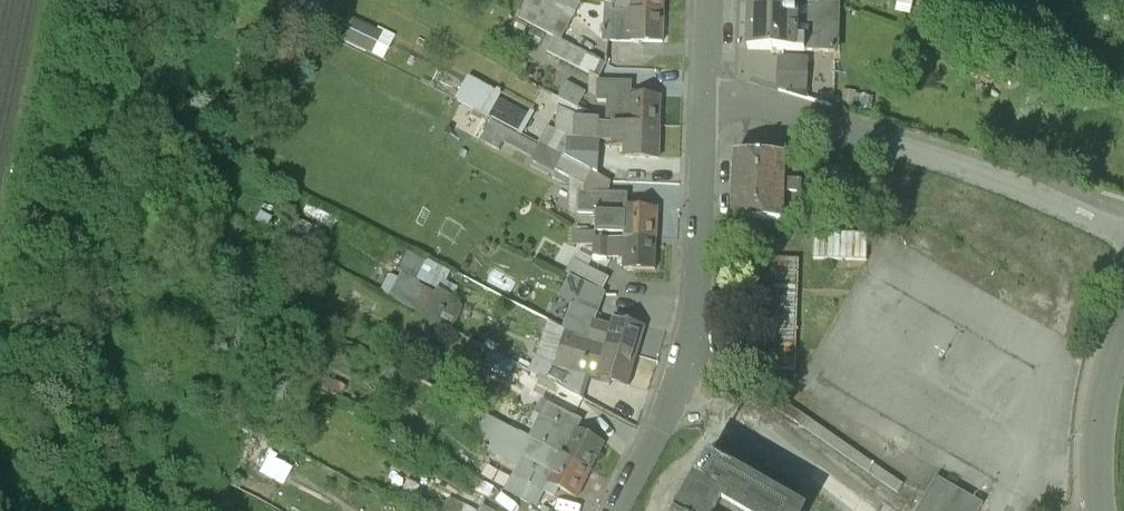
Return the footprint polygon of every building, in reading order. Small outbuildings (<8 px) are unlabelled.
[(520,18),(554,36),(562,40),(581,0),(528,0),(520,18)] [(606,5),(611,8),(611,0),(595,0),(606,5)] [(611,8),(617,11),(664,13),(664,0),(611,0),(611,8)] [(799,5),(750,3),(749,49),(835,51),(836,5),(810,4),(799,5)] [(664,13),(617,11),(611,8),(606,5),(605,7),(605,42),(663,44),(664,13)] [(562,40),(554,36),(547,52),(598,78),(608,64),(562,40)] [(808,58),(780,58),(780,91),(808,99),(808,58)] [(660,97),(631,96),(631,84),(599,83),(599,102),(608,102),(608,122),(613,125),(660,126),(660,97)] [(585,94),(566,84),(560,97),(572,104),(578,106),(585,94)] [(660,126),(613,125),(608,122),(576,118),(573,138),(600,141),(619,141),(619,146),(627,146),(627,155),(659,155),(660,126)] [(562,156),(541,145),(539,149),(490,122),(479,141),(498,152),(502,143),(584,186),(594,172),(562,156)] [(573,138),(566,137),(562,156),(594,172),(599,147),(600,141),(573,138)] [(761,150),(744,149),(744,155),(737,155),(734,221),(744,222),(742,259),(761,260),(763,223),(801,224),(803,157),(761,156),(761,150)] [(658,211),(626,210),(627,196),(578,193),(576,213),(597,214),(596,230),(624,231),(623,239),(657,240),(658,211)] [(734,224),(720,223),(720,238),(733,239),(734,224)] [(595,232),(574,231),(573,244),(594,245),(594,238),(595,232)] [(868,235),(815,233),(814,261),(868,263),(868,235)] [(623,239),(594,238),(594,245),(594,258),(624,259),(623,270),(656,271),(657,240),(623,239)] [(609,278),(573,259),(565,273),(571,276),(602,292),(609,278)] [(801,262),(773,260),(768,370),(796,371),(801,262)] [(602,292),(571,276),(563,291),(575,296),(574,304),(599,312),(605,294),(602,292)] [(438,298),(422,289),(411,309),(436,322),(442,311),(438,298)] [(644,327),(615,318),(612,327),(596,322),(599,312),(574,304),(563,330),(567,332),(581,340),(637,356),(644,327)] [(637,356),(581,340),(567,332),(559,362),(589,375),(592,375),(601,378),(600,382),(610,384),(611,381),(629,385),(637,356)] [(559,362),(549,359),(540,376),(582,398),(589,375),(559,362)] [(582,398),(540,376),(533,389),(578,413),(585,399),(582,398)] [(583,420),(550,403),(542,417),(557,425),(546,447),(591,471),(606,442),(579,428),(583,420)] [(904,485),(786,404),(781,412),(898,493),(904,485)] [(519,433),(503,425),(497,437),(513,445),(519,433)] [(546,447),(519,433),(513,445),(510,451),(554,473),(549,483),(577,497),(591,471),(546,447)] [(711,459),(681,510),(802,510),(711,459)] [(493,487),(471,475),(465,487),(488,498),(493,487)] [(937,478),(917,510),(970,510),(976,500),(937,478)]
